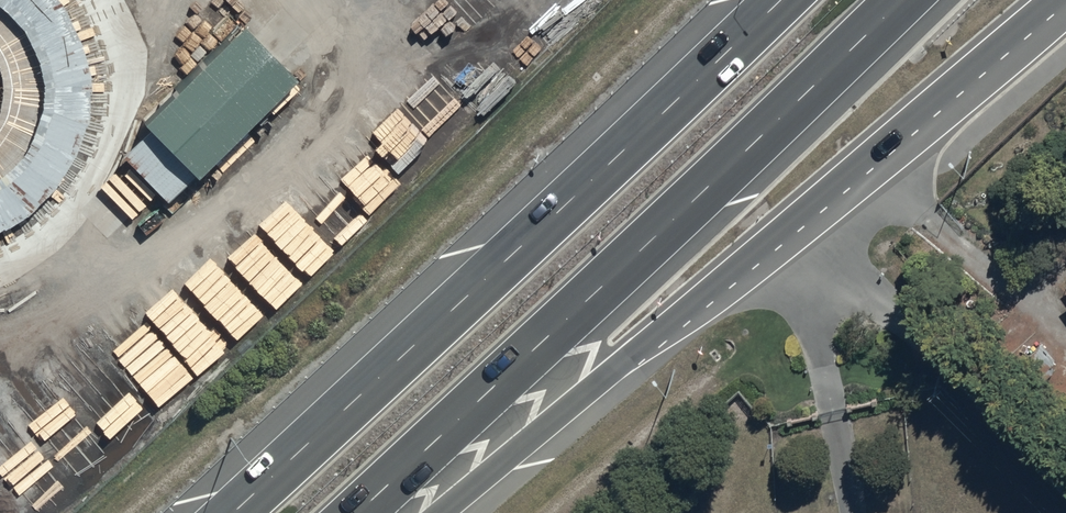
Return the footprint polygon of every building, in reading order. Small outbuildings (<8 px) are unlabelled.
[(10,228),(21,221),(32,214),(42,205),(52,195),(60,185),(68,174),(74,162),(80,150),(84,137),(87,124),(89,111),(90,97),(90,84),(89,71),(86,58),(82,45),(78,32),(72,20),(65,9),(59,0),(0,0),(0,233),(10,228)] [(240,12),(128,121),(183,177),(295,68),(240,12)]
